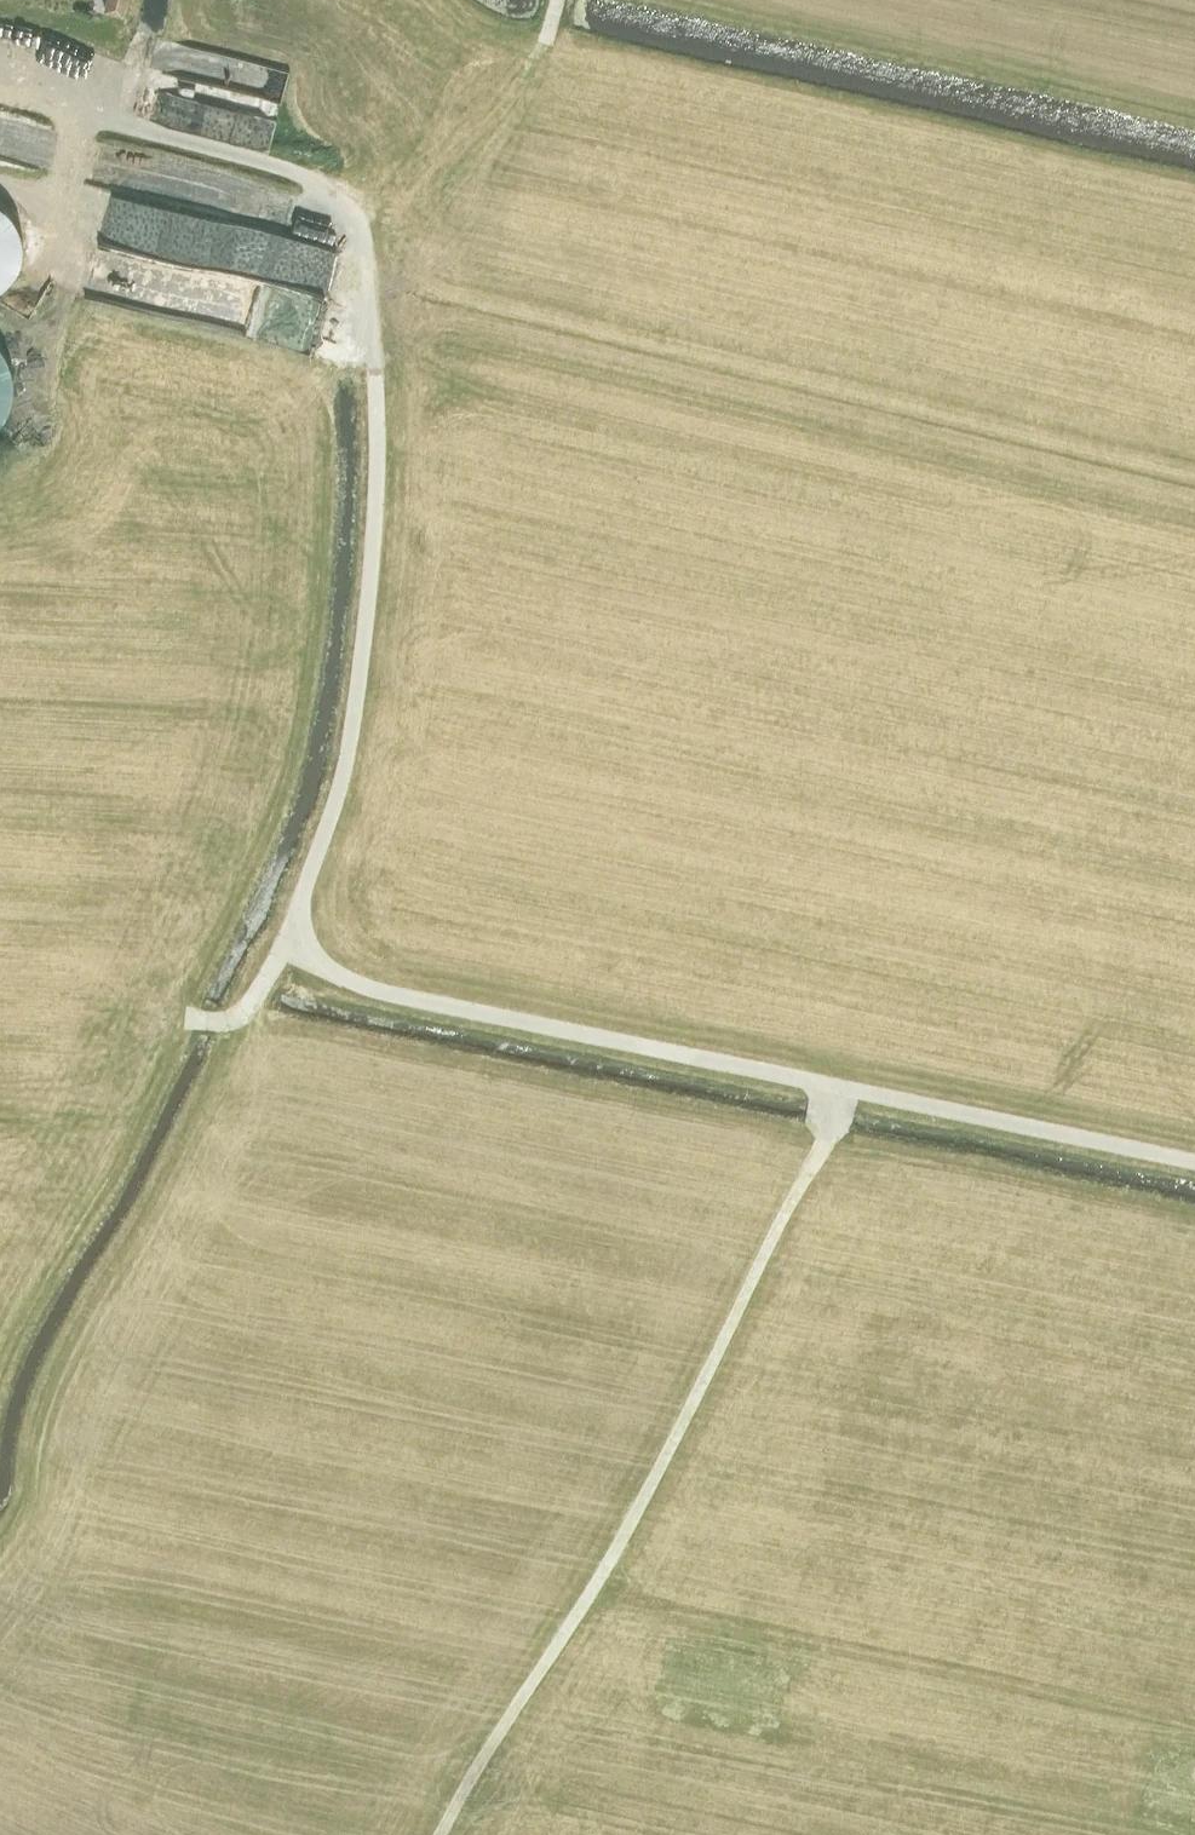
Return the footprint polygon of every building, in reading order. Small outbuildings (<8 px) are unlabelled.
[(126,4),(110,0),(108,0),(105,9),(124,14),(126,4)] [(164,87),(156,118),(273,146),(281,110),(282,110),(293,67),(162,36),(150,84),(164,87)] [(342,252),(341,245),(193,209),(190,164),(105,143),(96,178),(138,188),(140,209),(156,208),(176,213),(168,242),(202,251),(171,253),(104,236),(91,286),(219,317),(223,300),(237,299),(251,303),(265,302),(263,308),(264,324),(226,326),(318,349),(342,252)] [(1,288),(6,284),(9,281),(12,278),(16,271),(18,268),(20,264),(22,257),(23,250),(23,242),(23,235),(22,231),(21,228),(19,224),(17,220),(14,215),(12,213),(7,208),(2,203),(0,202),(0,289),(1,288)] [(0,423),(3,419),(6,416),(9,409),(10,405),(12,401),(13,396),(14,392),(14,389),(14,387),(15,382),(14,378),(14,373),(13,368),(12,364),(10,360),(10,357),(8,353),(6,349),(3,345),(0,341),(0,424),(0,423)]
